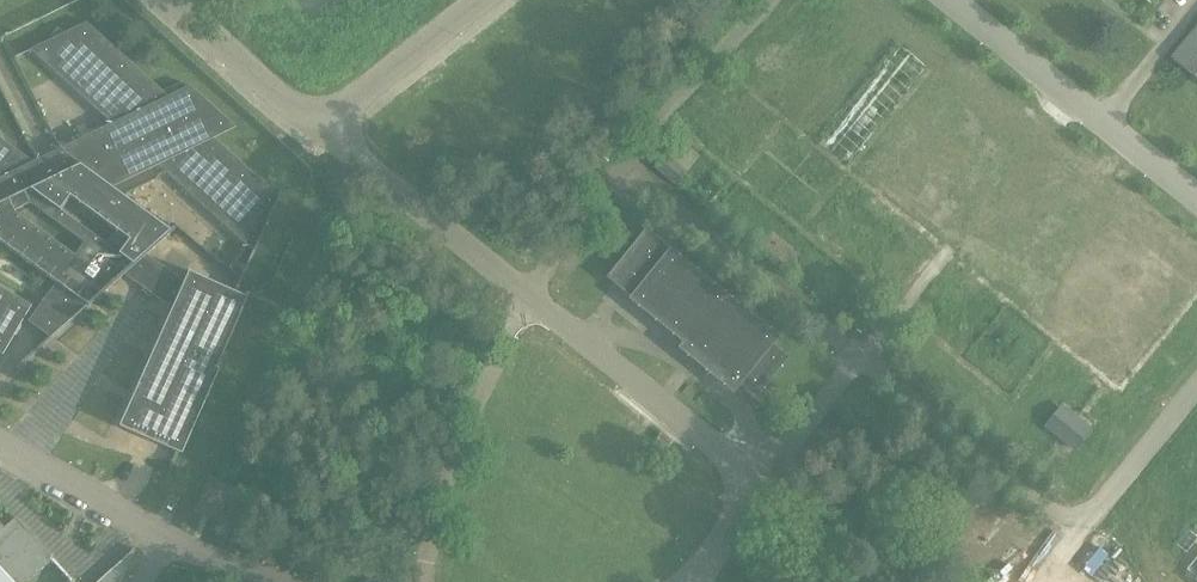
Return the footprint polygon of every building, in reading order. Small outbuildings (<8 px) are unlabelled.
[(56,284),(36,312),(44,317),(37,328),(50,337),(17,367),(19,370),(128,273),(146,287),(143,291),(152,298),(155,293),(173,307),(120,427),(177,452),(173,461),(170,467),(173,468),(250,295),(247,294),(241,309),(233,304),(239,290),(237,289),(231,302),(191,273),(191,272),(190,271),(184,285),(145,257),(176,229),(174,227),(171,229),(121,193),(166,171),(254,251),(247,266),(249,266),(283,192),(281,191),(279,196),(215,138),(237,128),(191,86),(185,80),(162,91),(87,23),(65,34),(59,29),(51,37),(54,39),(31,50),(114,124),(60,150),(41,159),(34,162),(0,138),(0,244),(56,284)] [(1174,60),(1193,75),(1196,79),(1196,33),(1174,60)] [(775,337),(647,234),(610,279),(607,277),(750,393),(752,392),(751,391),(756,385),(759,387),(759,388),(760,389),(784,360),(767,348),(775,337)] [(16,336),(22,327),(20,326),(32,306),(0,287),(0,353),(3,355),(15,335),(16,336)] [(1075,451),(1093,430),(1062,405),(1045,426),(1075,451)] [(56,562),(17,518),(5,528),(0,523),(0,581),(33,581),(56,562)] [(136,550),(133,548),(118,581),(108,577),(102,581),(122,581),(136,550)]
